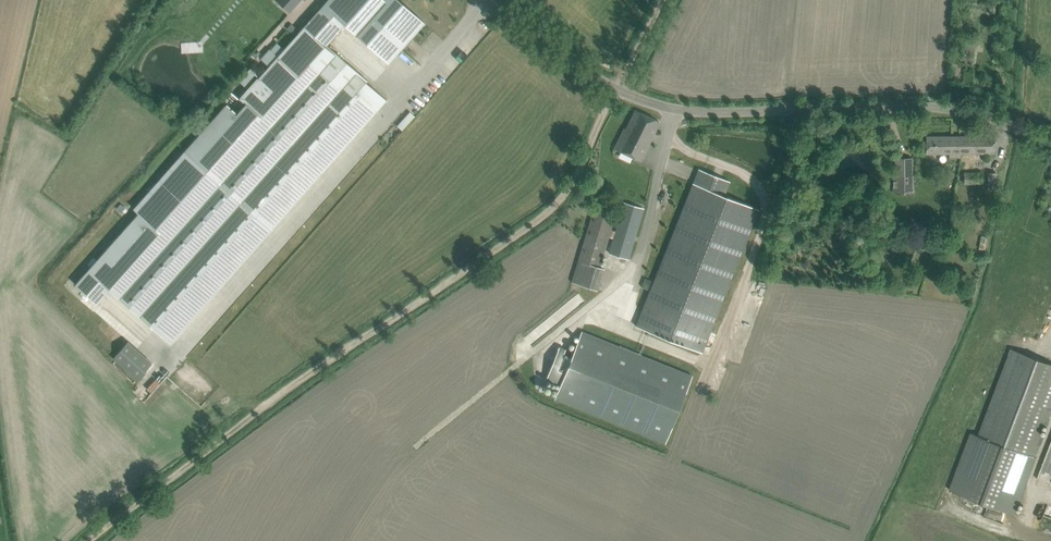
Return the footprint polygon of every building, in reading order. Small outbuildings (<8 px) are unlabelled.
[(386,99),(366,81),(367,80),(327,44),(344,24),(388,63),(425,22),(418,16),(416,17),(404,7),(405,5),(399,0),(328,0),(240,99),(245,104),(236,114),(226,104),(134,208),(140,213),(76,284),(97,303),(110,289),(170,343),(221,286),(271,228),(386,99)] [(289,11),(299,0),(277,0),(289,11)] [(983,42),(966,41),(965,54),(974,55),(974,51),(982,51),(983,42)] [(978,73),(972,73),(972,71),(964,71),(963,85),(972,85),(972,79),(978,79),(978,73)] [(410,111),(397,125),(402,130),(415,116),(410,111)] [(641,161),(660,122),(635,111),(626,129),(625,129),(615,148),(641,161)] [(960,153),(960,136),(926,136),(926,154),(952,154),(952,157),(961,157),(960,153)] [(995,153),(995,147),(995,136),(960,136),(960,153),(995,153)] [(895,176),(895,193),(906,193),(906,176),(910,176),(910,168),(910,158),(895,158),(895,168),(895,176)] [(724,196),(730,181),(698,169),(653,282),(645,278),(642,287),(650,290),(636,326),(702,352),(759,210),(724,196)] [(964,173),(964,184),(980,184),(980,173),(964,173)] [(609,236),(614,238),(609,253),(628,258),(643,208),(624,203),(616,231),(611,229),(614,218),(593,211),(578,261),(577,260),(571,282),(597,290),(604,268),(599,267),(609,236)] [(987,236),(980,235),(978,247),(985,249),(987,236)] [(573,353),(559,347),(547,377),(561,383),(555,398),(666,443),(692,376),(582,332),(573,353)] [(128,340),(112,357),(136,380),(152,363),(128,340)] [(1033,456),(1050,408),(1050,364),(1011,348),(978,435),(971,432),(949,490),(1015,515),(1037,458),(1033,456)] [(160,369),(153,379),(157,382),(165,373),(160,369)]
